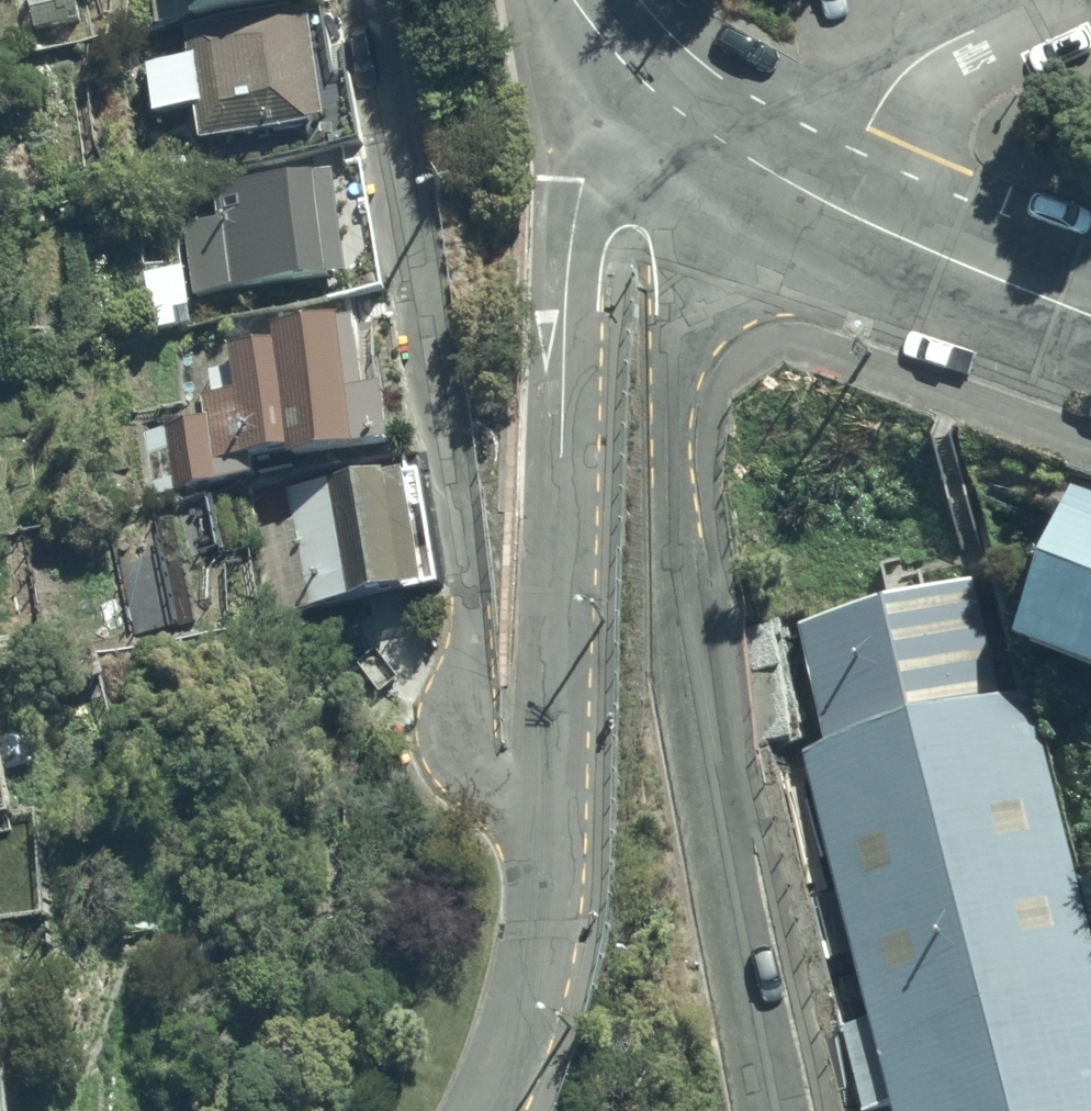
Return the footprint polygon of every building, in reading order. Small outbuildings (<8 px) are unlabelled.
[(152,56),(158,101),(200,100),(204,132),(329,117),(325,80),(346,78),(340,27),(322,29),(319,0),(317,0),(189,18),(194,51),(152,56)] [(158,18),(262,0),(157,0),(158,18)] [(222,214),(182,219),(193,306),(358,282),(341,163),(310,167),(308,153),(201,168),(204,189),(218,187),(222,214)] [(237,355),(212,360),(217,384),(205,387),(210,412),(169,420),(181,480),(265,464),(262,451),(403,432),(395,375),(372,379),(362,307),(281,318),(283,334),(235,341),(237,355)] [(415,460),(289,486),(311,595),(437,569),(415,460)] [(803,746),(874,1016),(843,1024),(865,1109),(897,1101),(900,1110),(1090,1110),(1090,921),(1033,699),(1012,705),(978,576),(801,622),(832,738),(803,746)]
